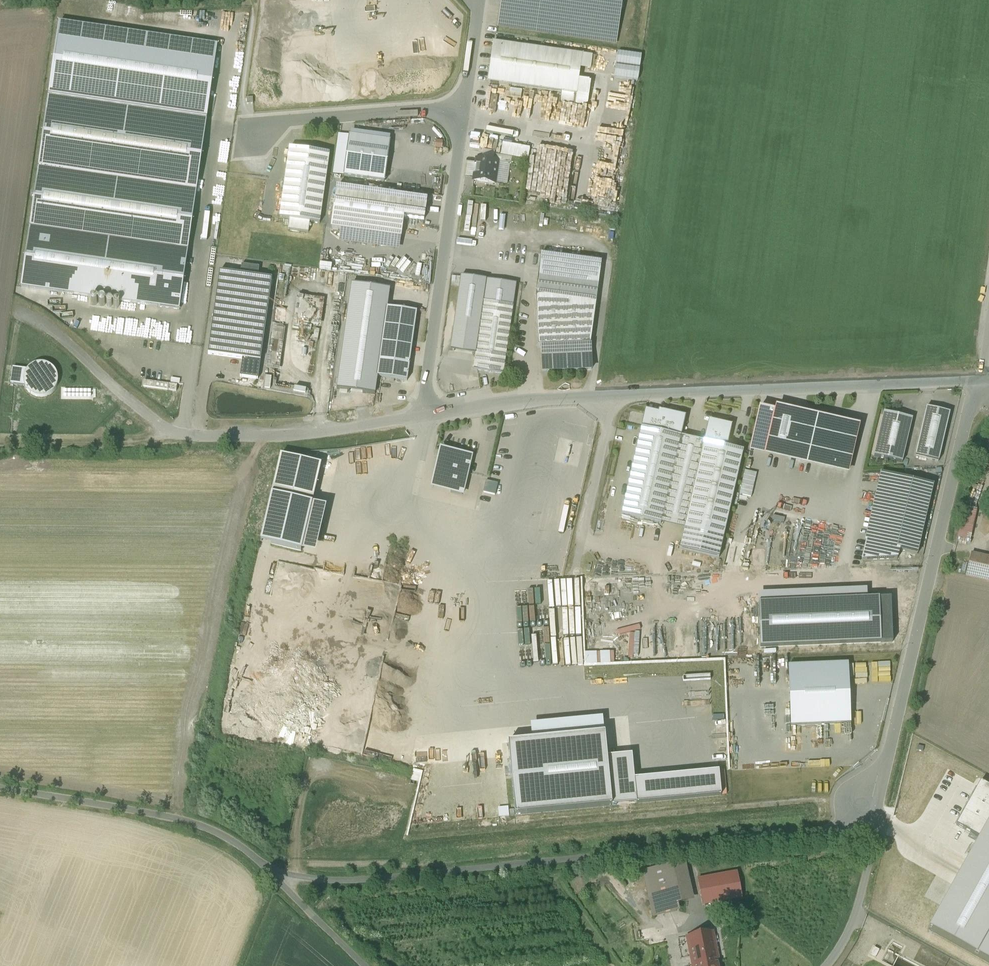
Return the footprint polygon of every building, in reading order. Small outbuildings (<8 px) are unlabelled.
[(596,0),(502,0),(498,28),(616,45),(622,4),(596,0)] [(218,46),(60,23),(22,287),(179,310),(218,46)] [(523,44),(524,36),(498,35),(497,42),(523,44)] [(582,55),(493,43),(488,82),(577,95),(582,55)] [(390,141),(349,136),(344,176),(385,182),(390,141)] [(504,155),(532,160),(534,148),(507,143),(504,155)] [(330,154),(289,148),(280,218),(290,220),(288,230),(308,233),(310,222),(320,224),(330,154)] [(512,157),(494,155),(493,161),(498,162),(497,163),(511,165),(512,157)] [(493,161),(477,159),(474,181),(495,184),(497,163),(498,162),(493,161)] [(407,198),(336,188),(331,229),(342,230),(400,238),(401,238),(404,218),(407,198)] [(427,201),(407,198),(404,218),(424,220),(427,201)] [(398,250),(400,238),(342,230),(340,242),(398,250)] [(602,262),(541,254),(538,277),(598,286),(602,262)] [(259,268),(242,265),(240,275),(258,277),(259,268)] [(240,275),(220,272),(208,355),(225,358),(242,360),(260,363),(272,279),(258,277),(240,275)] [(516,285),(461,277),(450,351),(476,354),(473,371),(503,375),(516,285)] [(538,277),(536,293),(596,301),(598,286),(538,277)] [(377,378),(387,308),(390,289),(350,284),(335,389),(374,394),(377,378)] [(596,301),(536,293),(538,346),(541,346),(590,344),(596,301)] [(325,299),(297,296),(294,322),(321,326),(325,299)] [(417,313),(387,308),(377,378),(407,382),(417,313)] [(265,370),(279,372),(285,329),(271,327),(265,370)] [(590,344),(541,346),(542,372),(591,370),(590,344)] [(260,363),(242,360),(240,378),(258,381),(260,363)] [(26,390),(30,394),(36,397),(42,398),(49,396),(54,392),(57,387),(58,380),(56,374),(54,370),(51,367),(46,365),(42,364),(36,365),(30,368),(28,371),(26,372),(24,378),(24,384),(25,387),(26,390)] [(11,385),(25,387),(24,384),(24,378),(26,372),(28,371),(13,368),(11,385)] [(263,391),(307,399),(308,391),(288,388),(288,389),(276,387),(277,381),(274,380),(275,374),(271,373),(272,371),(266,370),(263,391)] [(169,385),(144,382),(144,388),(168,391),(169,385)] [(950,413),(926,408),(915,457),(938,462),(950,413)] [(859,428),(775,409),(774,414),(766,450),(849,469),(859,428)] [(766,450),(774,414),(759,410),(750,446),(766,450)] [(685,418),(659,412),(659,416),(655,431),(681,437),(685,418)] [(641,428),(655,431),(659,416),(645,413),(641,428)] [(912,420),(884,413),(874,457),(902,464),(912,420)] [(731,427),(709,422),(704,442),(727,447),(731,427)] [(655,431),(641,428),(621,516),(660,525),(681,437),(655,431)] [(704,442),(681,437),(660,525),(684,530),(704,442)] [(975,461),(988,469),(988,438),(975,461)] [(727,447),(704,442),(684,530),(680,550),(719,558),(743,451),(727,447)] [(471,457),(441,451),(437,467),(443,468),(441,478),(453,481),(450,493),(462,496),(471,457)] [(321,466),(281,456),(271,496),(312,505),(321,466)] [(933,485),(892,476),(876,544),(899,550),(899,551),(917,555),(933,485)] [(487,494),(499,495),(501,483),(488,482),(487,494)] [(312,505),(271,496),(260,544),(301,553),(312,505)] [(748,543),(748,528),(734,528),(734,542),(748,543)] [(876,544),(867,542),(862,561),(897,559),(899,551),(899,550),(876,544)] [(972,554),(967,576),(988,581),(988,558),(972,554)] [(892,643),(890,598),(758,604),(760,648),(892,643)] [(848,664),(788,666),(790,726),(850,724),(848,664)] [(601,733),(505,743),(513,815),(609,805),(604,758),(601,733)] [(604,758),(609,805),(634,803),(632,780),(630,756),(604,758)] [(632,780),(634,803),(719,796),(717,773),(632,780)] [(980,782),(956,826),(980,839),(928,931),(988,964),(988,787),(980,782)] [(676,864),(684,902),(693,900),(685,862),(676,864)] [(676,864),(653,869),(664,915),(676,912),(674,904),(684,902),(676,864)] [(664,915),(653,869),(643,872),(653,917),(664,915)] [(737,873),(697,880),(702,905),(742,898),(737,873)] [(687,938),(693,965),(719,965),(712,933),(687,938)]
